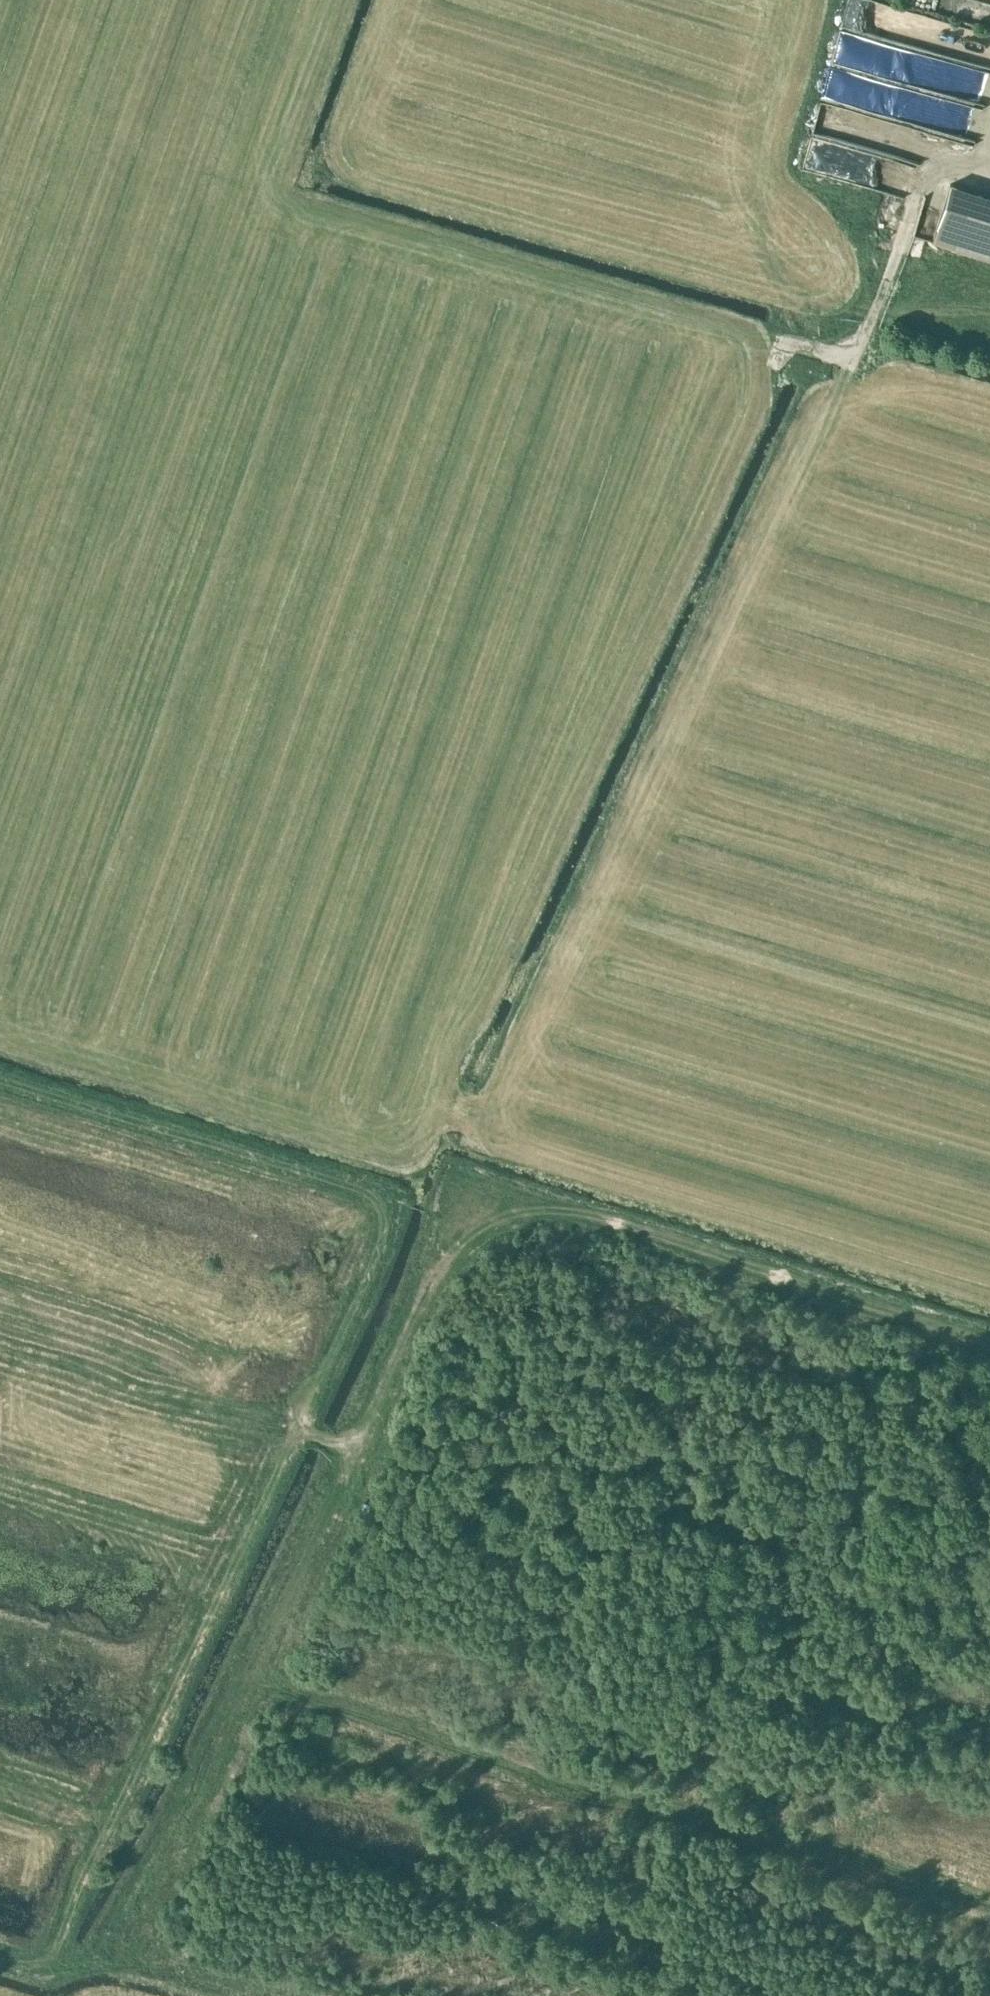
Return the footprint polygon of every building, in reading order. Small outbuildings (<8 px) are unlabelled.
[(948,181),(930,240),(989,258),(989,194),(948,181)]
